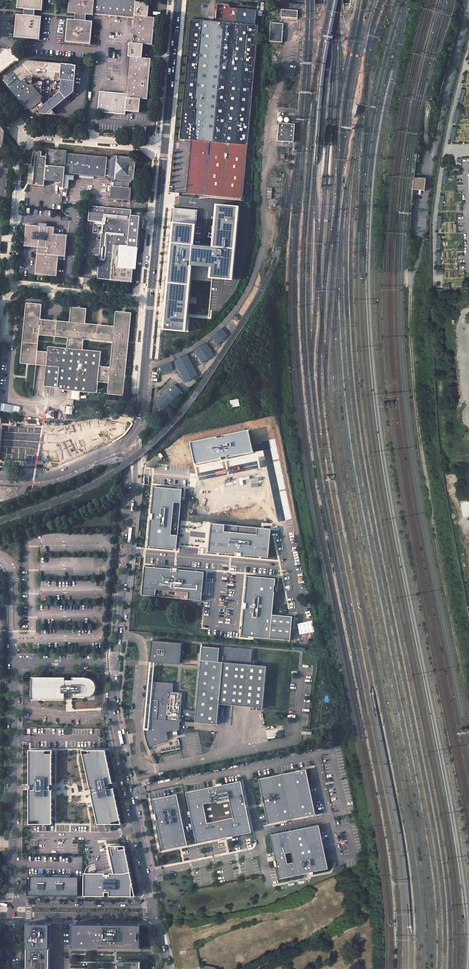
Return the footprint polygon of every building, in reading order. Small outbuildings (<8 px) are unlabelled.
[(18,8),(24,9),(24,14),(17,13),(15,37),(41,39),(43,16),(35,15),(36,9),(44,10),(44,0),(18,0),(18,8)] [(69,12),(76,12),(75,18),(68,18),(66,41),(92,43),(94,20),(87,19),(88,14),(94,14),(94,13),(95,0),(70,0),(69,12)] [(94,13),(135,17),(133,41),(130,41),(129,55),(132,55),(129,92),(101,90),(99,111),(127,113),(127,110),(141,112),(142,98),(148,98),(152,57),(144,56),(145,45),(145,42),(153,43),(156,16),(150,15),(151,2),(137,0),(95,0),(94,13)] [(191,19),(180,139),(191,140),(186,193),(243,199),(258,25),(255,25),(256,10),(230,7),(230,5),(218,4),(216,21),(191,19)] [(298,11),(282,10),(281,17),(297,18),(298,11)] [(283,23),(271,23),(269,41),(282,42),(283,23)] [(25,64),(21,66),(20,66),(18,68),(3,80),(26,108),(32,108),(33,108),(36,112),(52,114),(53,114),(54,113),(54,112),(54,111),(54,110),(53,110),(52,109),(75,91),(76,75),(79,75),(80,66),(74,65),(27,60),(24,63),(25,64)] [(295,124),(279,123),(277,141),(293,142),(295,124)] [(9,151),(9,148),(10,139),(4,133),(5,130),(0,125),(0,150),(9,151)] [(47,156),(42,155),(37,155),(34,185),(44,186),(45,180),(60,182),(59,187),(63,187),(65,173),(67,153),(67,150),(48,148),(47,156)] [(67,153),(65,173),(69,173),(106,177),(106,174),(110,174),(110,176),(113,179),(115,180),(114,185),(112,185),(110,198),(131,200),(132,187),(129,186),(129,181),(131,181),(136,178),(137,161),(133,156),(115,154),(112,158),(112,159),(108,159),(108,157),(67,153)] [(69,174),(69,173),(65,173),(63,187),(63,189),(68,189),(69,180),(74,180),(75,175),(69,174)] [(426,179),(414,178),(413,190),(425,191),(426,179)] [(129,209),(107,207),(102,207),(85,205),(83,220),(100,221),(97,258),(95,258),(95,261),(94,260),(94,262),(96,262),(95,277),(130,280),(133,247),(135,247),(138,216),(129,215),(129,209)] [(234,277),(241,214),(218,211),(214,246),(196,244),(199,210),(174,208),(164,323),(189,324),(194,275),(234,277)] [(54,227),(26,225),(25,246),(41,248),(41,254),(38,254),(36,274),(57,276),(58,256),(66,256),(67,235),(54,234),(54,227)] [(25,303),(21,364),(46,366),(44,388),(72,390),(71,399),(79,400),(80,392),(97,393),(98,382),(108,383),(107,395),(124,396),(131,313),(115,311),(114,326),(109,326),(110,318),(98,318),(98,325),(85,324),(87,309),(71,307),(69,322),(40,320),(42,304),(25,303)] [(222,329),(212,338),(217,345),(228,335),(222,329)] [(202,363),(214,355),(206,343),(194,350),(202,363)] [(174,360),(184,382),(198,376),(188,354),(174,360)] [(160,367),(162,373),(173,369),(171,363),(160,367)] [(175,384),(155,403),(163,410),(182,392),(175,384)] [(230,401),(232,408),(240,406),(238,399),(230,401)] [(0,454),(0,460),(53,463),(65,461),(124,432),(127,422),(116,422),(77,429),(76,427),(48,440),(1,438),(0,454)] [(217,437),(189,443),(194,466),(254,453),(249,430),(223,436),(224,438),(218,439),(217,437)] [(182,490),(154,487),(148,547),(177,549),(182,490)] [(209,552),(269,558),(271,529),(211,523),(209,552)] [(205,572),(145,566),(143,595),(202,600),(205,572)] [(276,578),(247,575),(242,636),(291,640),(293,617),(273,615),(276,578)] [(160,642),(152,641),(150,661),(179,664),(181,643),(160,642)] [(220,648),(202,646),(195,722),(217,724),(219,704),(263,708),(267,666),(251,665),(253,649),(220,646),(220,648)] [(88,677),(32,677),(32,699),(39,699),(66,700),(66,697),(74,697),(88,697),(94,694),(97,689),(97,685),(94,679),(88,677)] [(149,681),(148,681),(146,699),(158,700),(157,719),(144,718),(144,722),(144,724),(144,728),(145,730),(145,736),(147,742),(149,748),(168,739),(167,732),(179,730),(182,693),(176,692),(173,692),(173,683),(149,681)] [(54,802),(54,783),(53,750),(29,750),(29,825),(54,825),(54,802)] [(107,751),(83,751),(90,784),(91,789),(94,803),(94,806),(98,825),(105,825),(122,824),(115,787),(114,782),(107,751)] [(307,768),(259,779),(270,824),(288,821),(288,822),(293,821),(293,820),(315,815),(307,768)] [(242,782),(185,794),(196,844),(252,832),(242,782)] [(177,795),(152,800),(161,852),(187,847),(177,795)] [(321,825),(272,834),(276,860),(275,861),(276,866),(277,866),(280,878),(310,873),(310,875),(314,874),(313,872),(329,870),(321,825)] [(126,846),(109,846),(113,873),(84,873),(84,896),(137,896),(126,846)] [(79,877),(28,876),(27,896),(79,896),(79,877)] [(26,924),(26,942),(27,942),(27,968),(50,968),(50,924),(26,924)] [(100,924),(72,924),(72,948),(100,948),(100,947),(106,947),(106,948),(141,948),(141,924),(106,924),(106,925),(100,925),(100,924)]
